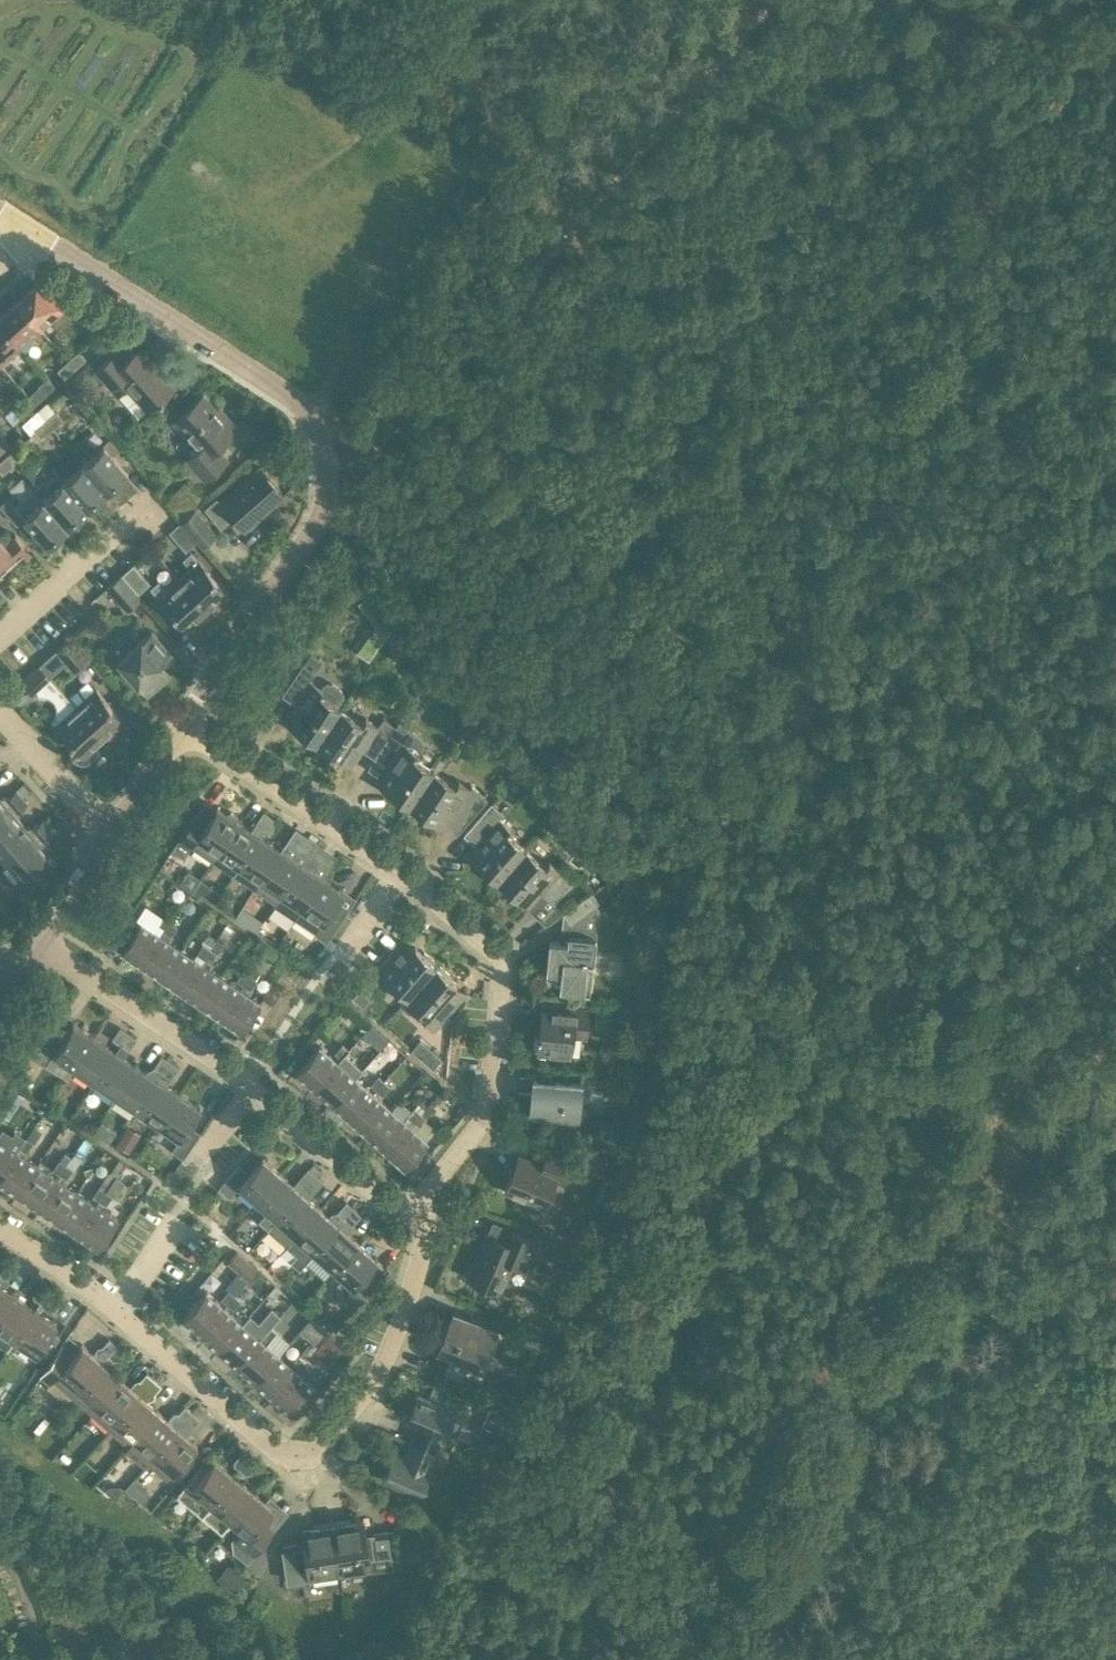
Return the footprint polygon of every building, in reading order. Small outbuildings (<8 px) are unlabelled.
[(45,294),(36,283),(16,301),(40,329),(69,303),(54,286),(45,294)] [(40,329),(16,301),(0,315),(0,324),(20,347),(40,329)] [(20,347),(0,324),(0,365),(20,347)] [(75,368),(86,359),(79,350),(68,360),(75,368)] [(156,372),(136,350),(123,361),(115,352),(96,369),(109,383),(117,376),(148,410),(174,386),(159,370),(156,372)] [(65,378),(75,368),(68,360),(57,369),(65,378)] [(35,404),(46,394),(39,386),(28,396),(35,404)] [(222,418),(201,394),(175,417),(201,446),(188,457),(206,477),(228,458),(217,446),(238,427),(227,414),(222,418)] [(25,413),(35,404),(28,396),(18,405),(25,413)] [(55,412),(47,402),(38,410),(54,428),(63,419),(56,411),(55,412)] [(42,438),(54,428),(38,410),(28,419),(37,429),(35,430),(42,438)] [(10,444),(2,436),(0,438),(0,453),(10,444)] [(107,489),(128,471),(103,443),(83,461),(107,489)] [(14,463),(24,455),(16,446),(7,455),(14,463)] [(2,474),(14,463),(7,455),(0,461),(0,471),(2,474)] [(87,506),(107,489),(83,461),(63,479),(87,506)] [(244,529),(284,493),(260,467),(220,502),(216,498),(205,508),(222,527),(233,517),(244,529)] [(63,480),(57,473),(47,483),(43,479),(34,486),(68,524),(87,506),(63,479),(63,480)] [(175,492),(190,509),(199,501),(184,484),(175,492)] [(47,542),(68,524),(34,486),(14,505),(47,542)] [(194,510),(181,521),(197,539),(201,543),(214,532),(194,510)] [(181,521),(170,531),(186,549),(197,539),(181,521)] [(0,534),(0,562),(6,569),(8,567),(3,562),(15,552),(19,557),(29,548),(16,533),(6,541),(0,534)] [(208,610),(228,592),(192,551),(183,559),(191,567),(179,578),(208,610)] [(139,592),(149,583),(133,563),(122,573),(139,592)] [(129,609),(142,597),(120,574),(107,585),(129,609)] [(208,610),(179,578),(167,589),(160,580),(152,587),(188,628),(208,610)] [(148,693),(171,672),(162,662),(172,653),(152,631),(119,660),(148,693)] [(75,669),(88,657),(70,636),(56,649),(75,669)] [(321,686),(311,680),(317,671),(305,663),(283,694),(295,702),(288,712),(300,721),(296,727),(319,743),(343,708),(339,705),(343,699),(344,693),(340,688),(332,683),(327,682),(322,685),(321,686)] [(105,736),(76,704),(40,664),(20,682),(32,695),(36,691),(39,696),(42,695),(45,695),(47,696),(49,697),(51,699),(54,701),(55,703),(56,705),(56,707),(56,709),(56,712),(54,715),(53,716),(52,718),(58,725),(54,732),(72,741),(78,748),(73,758),(78,761),(82,762),(83,762),(85,761),(88,760),(89,759),(90,758),(99,750),(95,746),(105,736)] [(105,736),(125,719),(96,686),(76,704),(105,736)] [(457,696),(450,691),(446,697),(453,702),(457,696)] [(243,713),(249,704),(239,697),(233,706),(243,713)] [(363,722),(343,708),(319,743),(341,758),(345,751),(352,756),(357,755),(359,752),(361,754),(364,749),(376,757),(396,726),(384,718),(378,725),(366,717),(363,722)] [(396,726),(376,757),(399,773),(388,789),(410,805),(435,769),(413,755),(419,745),(420,740),(417,734),(399,722),(396,726)] [(456,784),(435,769),(410,805),(433,820),(440,811),(460,830),(488,798),(472,785),(470,788),(459,780),(456,784)] [(23,784),(17,790),(22,796),(28,790),(23,784)] [(22,796),(17,790),(8,797),(5,797),(2,799),(0,797),(0,815),(22,796)] [(22,822),(17,815),(19,813),(19,809),(28,802),(22,796),(0,815),(0,841),(22,822)] [(498,880),(526,848),(507,830),(511,826),(500,816),(504,812),(492,801),(464,833),(486,852),(477,862),(498,880)] [(213,858),(239,821),(217,806),(206,822),(196,815),(173,849),(184,856),(192,844),(213,858)] [(264,828),(272,817),(264,811),(256,822),(264,828)] [(272,834),(280,822),(272,817),(264,828),(272,834)] [(49,825),(43,818),(35,825),(30,826),(28,828),(22,822),(0,841),(0,855),(7,862),(49,825)] [(213,858),(234,872),(260,835),(239,821),(213,858)] [(40,875),(57,860),(44,845),(46,843),(47,839),(55,832),(49,825),(7,862),(21,877),(32,867),(40,875)] [(260,835),(234,872),(255,886),(281,849),(260,835)] [(307,856),(317,841),(308,835),(293,857),(281,849),(255,886),(276,900),(281,892),(281,893),(302,863),(307,856)] [(317,841),(307,856),(315,861),(325,846),(317,841)] [(545,864),(526,848),(498,880),(518,898),(531,882),(553,902),(572,881),(549,860),(545,864)] [(323,877),(302,863),(281,893),(281,892),(276,900),(274,902),(296,917),(323,877)] [(191,889),(199,878),(188,870),(180,882),(191,889)] [(327,941),(344,915),(333,907),(344,892),(323,877),(296,917),(317,931),(316,933),(327,941)] [(596,937),(599,910),(595,905),(571,922),(569,941),(550,939),(546,969),(561,971),(560,986),(588,989),(592,959),(590,959),(592,936),(596,937)] [(164,931),(170,922),(163,917),(157,927),(164,931)] [(143,962),(162,934),(141,920),(123,948),(143,962)] [(170,936),(177,926),(170,922),(164,931),(170,936)] [(163,975),(182,947),(162,934),(143,962),(163,975)] [(203,958),(210,948),(203,944),(197,953),(203,958)] [(436,965),(415,946),(402,961),(391,951),(372,972),(385,983),(389,979),(408,996),(436,965)] [(182,989),(201,961),(182,947),(163,975),(182,989)] [(210,963),(217,953),(210,948),(203,958),(210,963)] [(202,1002),(221,974),(201,961),(182,989),(202,1002)] [(435,1028),(454,1007),(463,997),(453,987),(457,983),(436,965),(408,996),(427,1013),(423,1018),(435,1028)] [(256,979),(260,974),(254,969),(250,975),(249,975),(243,984),(250,989),(256,979)] [(243,984),(249,975),(243,970),(236,980),(243,984)] [(222,1015),(241,987),(221,974),(202,1002),(222,1015)] [(242,1029),(261,1001),(241,987),(222,1015),(242,1029)] [(273,1006),(281,994),(270,987),(262,998),(273,1006)] [(363,1006),(370,998),(360,989),(353,997),(363,1006)] [(585,1035),(588,1008),(550,1004),(549,1016),(540,1015),(536,1051),(570,1055),(572,1033),(585,1035)] [(610,1029),(612,1008),(599,1006),(598,1011),(595,1010),(594,1027),(610,1029)] [(76,1066),(95,1036),(74,1022),(62,1038),(52,1031),(35,1057),(46,1064),(55,1052),(76,1066)] [(371,1023),(362,1033),(371,1041),(380,1031),(371,1024),(371,1023)] [(120,1044),(127,1032),(120,1027),(112,1039),(120,1044)] [(129,1050),(137,1038),(127,1032),(120,1044),(129,1050)] [(97,1080),(116,1050),(95,1036),(76,1066),(97,1080)] [(315,1086),(338,1060),(319,1044),(296,1069),(315,1086)] [(340,1058),(348,1049),(342,1044),(334,1052),(340,1058)] [(118,1095),(137,1064),(116,1050),(97,1080),(118,1095)] [(430,1051),(422,1060),(432,1069),(441,1059),(431,1050),(430,1051)] [(162,1072),(169,1060),(162,1055),(154,1067),(147,1069),(146,1071),(137,1064),(118,1095),(139,1109),(158,1079),(162,1072)] [(169,1060),(162,1072),(171,1078),(179,1066),(169,1060)] [(333,1102),(356,1076),(338,1060),(315,1086),(333,1102)] [(376,1089),(384,1080),(378,1075),(370,1084),(376,1089)] [(350,1118),(373,1092),(356,1076),(333,1102),(350,1118)] [(578,1116),(582,1083),(532,1077),(528,1111),(578,1116)] [(179,1093),(158,1079),(139,1109),(159,1123),(179,1093)] [(383,1095),(390,1086),(384,1080),(376,1089),(383,1095)] [(13,1089),(5,1100),(16,1108),(24,1097),(13,1089)] [(368,1134),(391,1108),(373,1092),(350,1118),(368,1134)] [(182,1156),(199,1131),(189,1124),(200,1107),(179,1093),(159,1123),(180,1137),(172,1149),(182,1156)] [(48,1103),(52,1098),(46,1094),(43,1099),(48,1103)] [(421,1100),(414,1107),(420,1112),(426,1104),(421,1100)] [(426,1104),(420,1112),(426,1118),(433,1110),(426,1104)] [(412,1121),(420,1112),(414,1107),(406,1116),(412,1121)] [(386,1149),(409,1124),(391,1108),(368,1134),(386,1149)] [(418,1127),(426,1118),(420,1112),(412,1121),(418,1127)] [(404,1166),(427,1140),(409,1124),(386,1149),(404,1166)] [(20,1147),(26,1138),(27,1137),(15,1130),(12,1135),(3,1128),(0,1133),(0,1177),(18,1150),(20,1147)] [(134,1143),(123,1136),(118,1144),(129,1151),(134,1143)] [(26,1152),(33,1142),(26,1138),(20,1147),(26,1152)] [(551,1208),(572,1159),(547,1149),(541,1164),(518,1154),(503,1188),(551,1208)] [(38,1163),(18,1150),(0,1177),(0,1180),(18,1193),(38,1163)] [(600,1157),(597,1163),(608,1168),(614,1156),(608,1154),(600,1157)] [(282,1173),(263,1156),(249,1171),(240,1163),(219,1187),(228,1195),(239,1183),(258,1200),(282,1173)] [(106,1191),(125,1163),(119,1159),(110,1171),(109,1171),(99,1186),(92,1196),(99,1200),(105,1191),(106,1191)] [(59,1174),(66,1164),(59,1160),(53,1169),(59,1174)] [(38,1206),(58,1176),(38,1163),(18,1193),(38,1206)] [(66,1178),(73,1169),(66,1164),(59,1174),(66,1178)] [(306,1184),(315,1174),(308,1168),(299,1178),(306,1184)] [(266,1229),(301,1190),(282,1173),(258,1200),(269,1210),(259,1222),(266,1229)] [(309,1198),(323,1181),(315,1174),(306,1184),(307,1185),(301,1191),(301,1190),(266,1229),(286,1247),(297,1235),(296,1234),(320,1207),(309,1198)] [(57,1219),(77,1190),(58,1176),(38,1206),(57,1219)] [(77,1233),(97,1203),(77,1190),(57,1219),(77,1233)] [(106,1205),(112,1196),(106,1191),(105,1191),(99,1200),(106,1205)] [(344,1218),(353,1207),(346,1201),(337,1212),(344,1218)] [(98,1246),(117,1217),(97,1203),(77,1233),(98,1246)] [(315,1251),(338,1224),(320,1207),(296,1234),(297,1235),(315,1251)] [(352,1225),(361,1215),(353,1207),(344,1218),(352,1225)] [(333,1268),(357,1241),(338,1224),(315,1251),(333,1268)] [(529,1257),(537,1239),(512,1229),(507,1241),(485,1232),(467,1276),(500,1289),(516,1251),(529,1257)] [(353,1305),(373,1282),(363,1273),(377,1258),(357,1241),(333,1268),(343,1276),(337,1283),(338,1292),(353,1305)] [(562,1251),(567,1261),(572,1263),(577,1251),(565,1246),(562,1251)] [(248,1280),(258,1270),(238,1252),(228,1262),(248,1280)] [(9,1276),(14,1268),(5,1262),(0,1270),(0,1315),(14,1294),(3,1286),(5,1284),(4,1278),(6,1279),(9,1276)] [(39,1301),(47,1290),(39,1285),(33,1293),(33,1297),(39,1301)] [(46,1306),(50,1305),(56,1296),(47,1290),(39,1301),(46,1306)] [(227,1304),(235,1295),(229,1290),(221,1298),(227,1304)] [(201,1332),(224,1307),(205,1291),(183,1316),(201,1332)] [(15,1339),(35,1308),(14,1294),(0,1315),(0,1345),(7,1350),(15,1339)] [(233,1309),(241,1301),(235,1295),(227,1304),(233,1309)] [(219,1348),(242,1323),(224,1307),(201,1332),(219,1348)] [(36,1353),(57,1322),(35,1308),(15,1339),(36,1353)] [(444,1335),(438,1351),(450,1357),(445,1369),(462,1376),(469,1359),(478,1363),(483,1352),(484,1353),(495,1328),(452,1310),(442,1334),(444,1335)] [(237,1364),(259,1339),(242,1323),(219,1348),(237,1364)] [(277,1332),(271,1327),(271,1326),(262,1335),(269,1341),(277,1332)] [(315,1353),(326,1363),(341,1347),(329,1336),(315,1353)] [(107,1355),(116,1345),(109,1338),(102,1345),(103,1351),(96,1352),(94,1354),(82,1344),(73,1354),(61,1343),(41,1376),(50,1384),(54,1379),(71,1395),(102,1361),(107,1355)] [(254,1380),(277,1355),(259,1339),(237,1364),(254,1380)] [(115,1362),(124,1352),(116,1345),(107,1355),(115,1362)] [(298,1367),(306,1357),(301,1353),(293,1362),(298,1367)] [(272,1396),(295,1370),(277,1355),(254,1380),(272,1396)] [(305,1373),(313,1363),(306,1357),(298,1367),(305,1373)] [(121,1378),(102,1361),(71,1395),(90,1411),(121,1378)] [(290,1412),(313,1387),(295,1370),(272,1396),(290,1412)] [(109,1428),(155,1378),(146,1371),(140,1379),(136,1379),(130,1386),(121,1378),(90,1411),(109,1428)] [(128,1444),(159,1411),(148,1402),(150,1400),(150,1393),(155,1393),(162,1385),(155,1378),(109,1428),(128,1444)] [(449,1390),(435,1384),(430,1397),(444,1402),(449,1390)] [(446,1457),(457,1431),(456,1430),(462,1415),(453,1411),(453,1410),(417,1395),(407,1419),(415,1423),(408,1440),(446,1457)] [(147,1461),(177,1428),(183,1421),(192,1411),(185,1404),(178,1412),(178,1414),(172,1415),(168,1419),(159,1411),(128,1444),(125,1447),(145,1465),(148,1461),(147,1461)] [(190,1427),(193,1426),(200,1418),(192,1411),(183,1421),(190,1427)] [(179,1478),(194,1461),(187,1455),(196,1445),(177,1428),(147,1461),(148,1461),(167,1478),(172,1472),(179,1478)] [(35,1430),(31,1435),(35,1439),(40,1434),(35,1430)] [(436,1481),(446,1457),(408,1440),(401,1457),(393,1453),(382,1478),(419,1494),(426,1477),(436,1481)] [(240,1469),(248,1459),(240,1452),(233,1460),(234,1465),(240,1469)] [(246,1474),(250,1473),(256,1466),(248,1459),(240,1469),(246,1474)] [(234,1476),(214,1460),(205,1471),(199,1466),(177,1494),(202,1514),(234,1476)] [(230,1520),(254,1492),(234,1476),(202,1514),(222,1530),(230,1520)] [(105,1490),(114,1498),(121,1490),(123,1488),(119,1485),(115,1485),(109,1485),(105,1490)] [(247,1560),(251,1556),(272,1529),(263,1521),(273,1508),(254,1492),(230,1520),(241,1529),(233,1539),(234,1549),(247,1560)] [(368,1568),(366,1557),(388,1554),(384,1530),(372,1532),(372,1536),(364,1537),(361,1520),(330,1524),(337,1573),(368,1568)] [(286,1580),(337,1573),(330,1524),(300,1529),(303,1548),(297,1549),(296,1543),(281,1545),(286,1580)] [(203,1550),(198,1545),(192,1552),(198,1557),(203,1550)] [(232,1567),(222,1579),(228,1584),(237,1572),(232,1567)] [(228,1584),(235,1590),(245,1578),(237,1572),(228,1584)] [(161,1649),(154,1659),(176,1659),(161,1649)]
